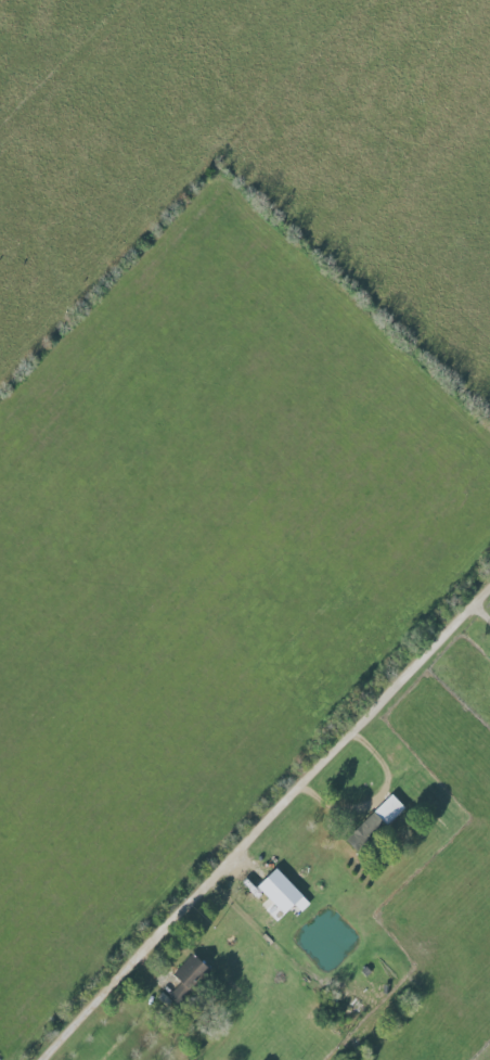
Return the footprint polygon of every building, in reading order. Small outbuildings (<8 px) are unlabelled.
[(404,807),(390,793),(346,841),(360,855),(404,807)] [(283,914),(302,896),(276,868),(257,886),(283,914)] [(208,969),(192,953),(172,974),(181,982),(168,996),(176,1003),(208,969)]
